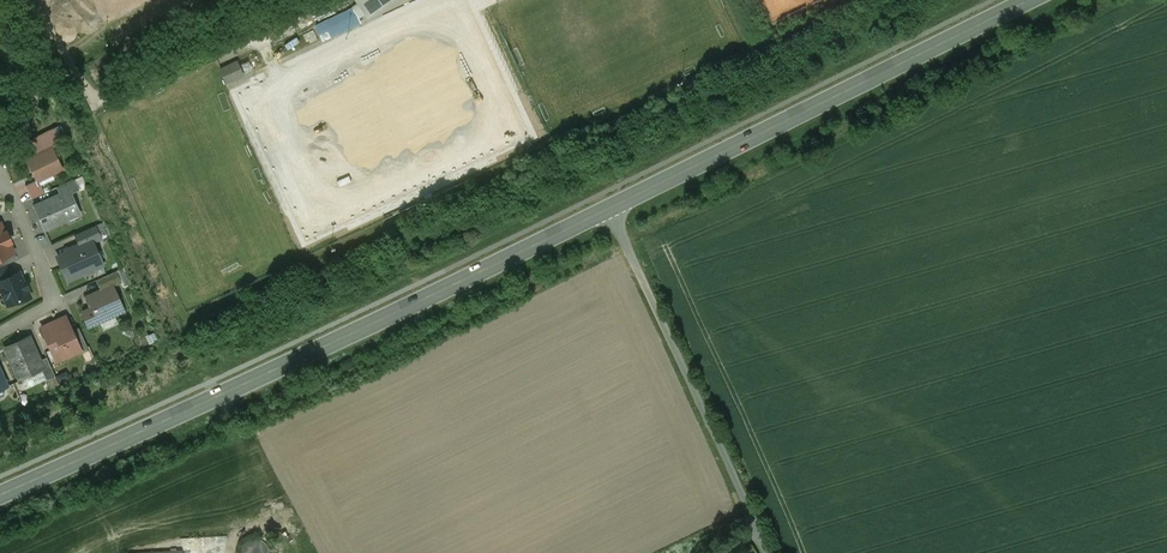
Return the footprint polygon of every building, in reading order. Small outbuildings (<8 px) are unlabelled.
[(370,15),(392,0),(358,0),(370,15)] [(354,6),(317,24),(324,39),(361,21),(354,6)] [(255,56),(241,63),(245,72),(259,66),(255,56)] [(227,64),(219,68),(226,83),(243,76),(237,64),(228,68),(227,64)] [(51,129),(28,141),(35,156),(52,148),(50,145),(57,142),(51,129)] [(35,156),(27,160),(37,180),(38,179),(51,173),(52,174),(63,169),(52,148),(35,156)] [(51,173),(38,179),(41,185),(54,178),(52,174),(51,173)] [(38,179),(37,180),(25,186),(32,199),(45,193),(41,185),(38,179)] [(74,179),(57,187),(60,194),(69,190),(70,191),(78,187),(74,179)] [(55,200),(35,209),(44,229),(66,219),(65,217),(78,211),(70,191),(69,190),(60,194),(54,197),(55,200)] [(8,236),(7,233),(4,232),(0,222),(0,240),(8,236)] [(95,225),(75,234),(79,244),(91,238),(92,242),(101,238),(95,225)] [(0,240),(0,258),(2,257),(13,252),(9,242),(10,240),(8,236),(0,240)] [(79,244),(75,246),(76,248),(57,257),(68,280),(93,269),(95,265),(101,262),(92,242),(91,238),(79,244)] [(11,275),(6,264),(0,266),(0,280),(11,275)] [(116,271),(97,279),(102,290),(112,285),(112,286),(121,282),(116,271)] [(0,280),(0,289),(7,305),(17,300),(18,302),(30,296),(26,288),(28,287),(25,281),(23,282),(19,272),(11,275),(0,280)] [(93,307),(82,312),(88,326),(123,310),(112,286),(112,285),(102,290),(88,296),(93,307)] [(61,318),(41,327),(54,357),(63,353),(65,357),(80,350),(71,330),(67,332),(61,318)] [(87,347),(78,327),(71,330),(80,350),(87,347)] [(29,336),(5,347),(19,379),(43,368),(29,336)] [(52,369),(42,373),(46,380),(55,376),(52,369)]
